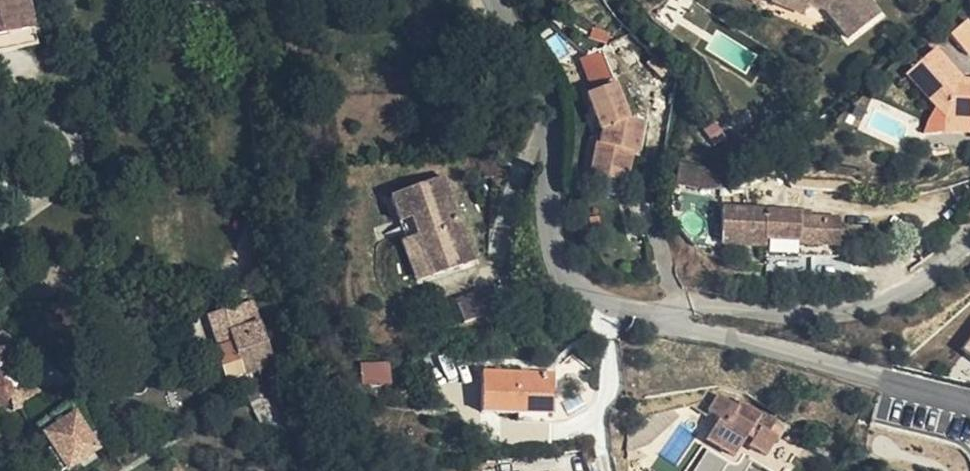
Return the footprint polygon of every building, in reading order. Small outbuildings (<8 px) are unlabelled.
[(37,44),(28,0),(0,0),(0,52),(37,44)] [(769,4),(803,17),(808,6),(792,0),(771,0),(769,4)] [(808,6),(825,13),(848,41),(878,17),(865,0),(792,0),(808,6)] [(969,56),(969,27),(965,22),(949,37),(968,57),(969,56)] [(629,115),(627,96),(626,86),(631,85),(630,65),(613,66),(591,37),(568,55),(592,85),(593,99),(590,99),(593,131),(611,130),(610,117),(629,115)] [(961,90),(962,80),(934,49),(906,76),(944,120),(969,122),(969,90),(961,90)] [(962,80),(961,90),(969,90),(969,81),(962,80)] [(630,128),(629,115),(610,117),(611,130),(630,128)] [(944,120),(943,134),(969,135),(969,122),(944,120)] [(431,278),(474,262),(458,218),(450,220),(445,207),(452,204),(444,180),(390,199),(399,224),(409,220),(416,238),(431,278)] [(450,220),(458,218),(452,204),(445,207),(450,220)] [(724,251),(766,252),(767,243),(800,244),(800,247),(824,247),(824,219),(802,219),(801,214),(724,213),(724,251)] [(824,247),(839,247),(839,219),(824,219),(824,247)] [(416,238),(400,245),(415,284),(431,278),(416,238)] [(767,243),(766,252),(766,263),(803,263),(803,261),(839,261),(839,247),(824,247),(800,247),(800,244),(767,243)] [(493,314),(485,294),(455,305),(463,325),(493,314)] [(250,301),(237,306),(243,326),(256,322),(250,301)] [(206,316),(211,330),(214,337),(223,334),(225,344),(233,341),(229,330),(243,326),(237,306),(206,316)] [(256,322),(243,326),(229,330),(233,341),(243,376),(248,374),(271,368),(257,326),(256,322)] [(223,334),(214,337),(215,341),(217,347),(225,344),(223,334)] [(362,385),(392,382),(390,360),(360,363),(362,385)] [(273,367),(271,368),(248,374),(252,383),(275,371),(273,367)] [(287,401),(275,371),(252,383),(254,387),(266,410),(287,401)] [(6,372),(0,379),(0,383),(7,386),(10,400),(12,412),(16,411),(46,399),(6,372)] [(480,413),(553,415),(553,376),(481,373),(480,413)] [(5,408),(5,403),(7,401),(10,400),(7,386),(0,383),(0,409),(5,408)] [(297,423),(287,401),(266,410),(254,387),(245,391),(266,436),(297,423)] [(783,429),(776,440),(760,428),(766,418),(741,401),(737,408),(718,395),(707,412),(718,419),(706,440),(735,457),(744,442),(748,437),(752,440),(748,447),(744,455),(770,470),(784,470),(803,442),(783,429)] [(37,428),(42,436),(73,417),(67,408),(37,428)] [(44,452),(56,470),(66,470),(96,453),(94,450),(104,444),(97,433),(86,439),(73,417),(42,436),(50,448),(44,452)] [(776,440),(783,429),(766,418),(760,428),(776,440)] [(744,442),(748,447),(752,440),(748,437),(744,442)] [(44,452),(34,459),(42,470),(56,470),(44,452)] [(589,460),(571,464),(571,468),(572,470),(591,470),(589,460)]
